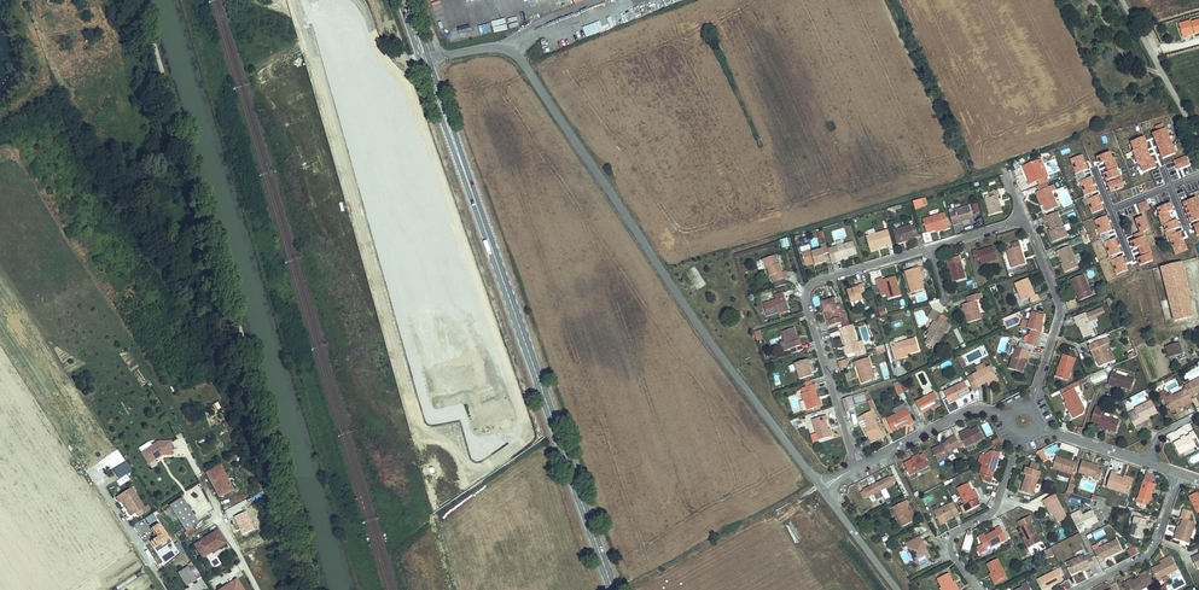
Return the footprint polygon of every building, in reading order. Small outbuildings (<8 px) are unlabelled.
[(537,28),(554,21),(551,13),(534,20),(537,28)] [(1185,31),(1196,28),(1197,31),(1198,30),(1198,18),(1195,19),(1195,17),(1182,21),(1185,31)] [(505,19),(492,22),(494,33),(507,30),(505,19)] [(1178,188),(1163,125),(1139,131),(1155,193),(1178,188)] [(1049,181),(1047,177),(1048,177),(1046,170),(1041,172),(1039,166),(1043,165),(1041,158),(1025,165),(1031,178),(1029,179),(1028,179),(1030,184),(1038,181),(1039,185),(1049,181)] [(1038,191),(1048,187),(1046,183),(1036,187),(1038,191)] [(1058,207),(1051,191),(1049,187),(1048,187),(1038,191),(1036,192),(1039,197),(1040,196),(1044,205),(1046,212),(1058,207)] [(1001,212),(997,196),(999,195),(998,190),(989,193),(991,197),(985,199),(990,215),(1001,212)] [(924,206),(922,199),(913,201),(915,209),(924,206)] [(1189,252),(1177,199),(1168,201),(1175,255),(1189,252)] [(969,221),(973,220),(969,206),(955,210),(955,213),(950,215),(953,226),(969,221)] [(1063,226),(1057,212),(1043,218),(1045,222),(1047,222),(1051,231),(1049,232),(1053,242),(1064,238),(1060,228),(1063,226)] [(949,228),(945,213),(923,219),(926,232),(935,230),(943,227),(944,230),(949,228)] [(918,236),(914,223),(910,224),(910,222),(892,227),(897,244),(915,239),(914,237),(918,236)] [(1068,236),(1064,226),(1060,228),(1064,238),(1068,236)] [(893,245),(888,230),(866,236),(869,248),(879,245),(887,243),(888,246),(893,245)] [(790,246),(788,238),(782,240),(784,248),(790,246)] [(840,259),(857,254),(853,241),(827,249),(829,253),(832,263),(841,260),(840,259)] [(1025,264),(1019,241),(1010,244),(1012,248),(1006,250),(1012,268),(1025,264)] [(826,262),(824,255),(829,253),(827,249),(826,244),(821,245),(822,249),(821,250),(812,252),(811,250),(809,245),(800,248),(802,253),(801,253),(805,265),(814,262),(815,265),(826,262)] [(1078,267),(1070,246),(1056,251),(1058,256),(1060,255),(1063,264),(1066,271),(1066,272),(1078,267)] [(997,260),(994,247),(978,251),(977,250),(972,251),(975,260),(980,259),(981,264),(997,260)] [(782,272),(780,263),(778,264),(775,255),(763,259),(765,268),(767,268),(770,276),(771,276),(775,288),(786,284),(784,278),(782,272)] [(966,278),(959,256),(946,260),(948,265),(951,264),(953,272),(950,273),(953,282),(966,278)] [(1162,274),(1158,256),(1125,264),(1136,309),(1165,302),(1169,301),(1162,274)] [(1162,274),(1183,269),(1181,262),(1161,267),(1162,274)] [(922,280),(919,272),(921,271),(920,267),(905,271),(911,293),(924,289),(922,280)] [(1185,284),(1183,269),(1162,274),(1167,295),(1177,293),(1175,286),(1185,284)] [(1092,296),(1083,274),(1070,280),(1072,285),(1073,284),(1077,294),(1080,300),(1092,296)] [(901,295),(898,286),(896,287),(893,277),(883,280),(882,278),(876,280),(878,289),(885,287),(888,299),(901,295)] [(1035,295),(1028,278),(1015,284),(1022,301),(1030,298),(1031,302),(1039,299),(1037,295),(1035,295)] [(863,299),(861,293),(865,292),(863,284),(858,285),(859,287),(853,289),(847,290),(851,303),(863,299)] [(1192,317),(1185,284),(1175,286),(1177,293),(1167,295),(1169,301),(1165,302),(1166,308),(1172,306),(1175,321),(1192,317)] [(788,308),(783,292),(774,295),(776,300),(763,304),(767,316),(778,312),(778,311),(788,308)] [(981,319),(976,301),(983,299),(981,293),(966,297),(968,303),(963,305),(963,308),(965,312),(968,323),(981,319)] [(842,316),(842,314),(839,315),(836,305),(834,298),(821,302),(824,312),(827,311),(829,320),(827,321),(829,327),(844,322),(842,316)] [(1065,302),(1068,309),(1078,306),(1075,298),(1065,302)] [(846,313),(843,303),(836,305),(839,315),(842,314),(846,313)] [(886,314),(884,308),(885,308),(884,306),(878,307),(880,316),(886,314)] [(1094,333),(1090,321),(1097,318),(1096,316),(1105,313),(1102,307),(1087,314),(1086,312),(1073,318),(1075,322),(1077,322),(1079,327),(1083,338),(1094,333)] [(940,319),(943,316),(935,311),(930,318),(934,321),(935,322),(937,323),(940,319)] [(1036,347),(1040,332),(1038,332),(1041,323),(1044,316),(1033,312),(1030,322),(1028,328),(1031,329),(1027,344),(1028,344),(1036,347)] [(938,343),(949,325),(940,319),(937,323),(935,322),(929,332),(926,336),(928,337),(925,342),(933,347),(936,342),(938,343)] [(1028,328),(1030,322),(1023,320),(1021,326),(1028,328)] [(860,351),(858,342),(852,324),(839,328),(841,334),(842,333),(846,346),(849,354),(856,352),(860,351)] [(800,345),(797,337),(794,328),(782,332),(785,342),(788,349),(791,348),(792,353),(803,350),(802,345),(800,345)] [(919,350),(915,338),(895,344),(895,342),(890,343),(895,360),(899,358),(899,356),(907,354),(919,350)] [(1115,360),(1109,344),(1110,343),(1108,338),(1089,346),(1091,351),(1093,350),(1100,367),(1115,360)] [(866,353),(862,341),(858,342),(860,351),(862,355),(866,353)] [(1022,372),(1027,356),(1029,357),(1030,352),(1029,351),(1030,346),(1023,343),(1021,349),(1018,347),(1016,347),(1009,368),(1022,372)] [(1182,354),(1178,343),(1166,347),(1169,358),(1182,354)] [(1068,381),(1075,358),(1063,354),(1056,377),(1068,381)] [(966,366),(962,358),(962,359),(961,356),(957,358),(962,368),(966,366)] [(875,379),(870,362),(867,363),(866,358),(854,362),(855,367),(857,367),(862,383),(875,379)] [(812,376),(807,360),(795,364),(795,365),(790,367),(791,372),(797,370),(800,379),(812,376)] [(977,372),(967,377),(974,391),(979,388),(978,386),(987,382),(988,385),(998,381),(991,366),(986,368),(984,364),(975,368),(977,372)] [(907,373),(903,365),(896,368),(900,377),(907,373)] [(1131,391),(1134,379),(1112,372),(1108,385),(1114,387),(1115,385),(1131,391)] [(1185,386),(1185,387),(1190,397),(1198,393),(1198,379),(1185,386)] [(898,382),(904,393),(908,391),(902,380),(898,382)] [(954,400),(961,397),(961,398),(970,393),(964,381),(944,391),(947,398),(943,400),(950,414),(960,409),(956,401),(954,402),(954,400)] [(898,382),(894,383),(900,395),(904,393),(898,382)] [(820,406),(817,398),(815,390),(817,389),(815,384),(808,386),(801,388),(803,393),(802,393),(804,401),(799,402),(802,411),(807,409),(807,410),(820,406)] [(1081,403),(1074,388),(1072,384),(1060,390),(1066,401),(1071,412),(1074,417),(1083,413),(1084,409),(1081,403)] [(1086,400),(1079,386),(1074,388),(1081,403),(1086,400)] [(1182,408),(1193,402),(1190,397),(1185,387),(1183,389),(1184,390),(1173,396),(1165,400),(1168,405),(1164,407),(1166,410),(1169,408),(1171,412),(1181,406),(1182,408)] [(1165,400),(1173,396),(1171,392),(1167,395),(1165,391),(1158,395),(1161,401),(1165,400)] [(931,408),(940,404),(934,393),(916,403),(921,414),(931,408)] [(855,408),(851,397),(846,398),(850,410),(855,408)] [(1141,421),(1157,412),(1151,401),(1135,409),(1138,415),(1130,419),(1134,426),(1142,422),(1141,421)] [(896,414),(907,409),(904,404),(894,409),(896,414)] [(1116,432),(1119,421),(1101,415),(1103,410),(1095,407),(1091,422),(1098,424),(1097,428),(1106,431),(1107,429),(1116,432)] [(909,425),(914,422),(907,409),(886,419),(892,431),(908,423),(909,425)] [(1138,415),(1135,410),(1128,414),(1130,419),(1138,415)] [(883,436),(871,411),(858,418),(860,422),(864,420),(867,427),(864,429),(871,443),(883,436)] [(830,437),(828,429),(826,421),(828,420),(826,415),(812,420),(819,440),(830,437)] [(983,438),(978,427),(965,433),(964,431),(959,434),(966,447),(983,438)] [(1179,455),(1196,446),(1194,441),(1198,439),(1193,431),(1189,433),(1190,435),(1186,437),(1181,439),(1174,443),(1179,455)] [(1169,443),(1175,437),(1173,434),(1166,440),(1169,443)] [(954,453),(953,450),(961,446),(955,436),(947,440),(948,442),(932,449),(938,461),(954,453)] [(145,450),(152,461),(159,457),(158,456),(160,455),(161,456),(162,455),(171,455),(171,441),(158,442),(145,450)] [(152,461),(145,450),(141,452),(149,464),(152,461)] [(990,484),(995,468),(994,468),(995,465),(996,466),(1000,453),(992,451),(986,454),(986,456),(983,464),(980,474),(983,481),(990,484)] [(910,475),(929,466),(923,454),(919,456),(912,459),(904,464),(910,475)] [(1072,475),(1076,463),(1056,457),(1053,468),(1059,470),(1072,475)] [(127,461),(113,467),(117,478),(132,473),(127,461)] [(1102,471),(1098,469),(1099,466),(1082,461),(1078,472),(1095,478),(1094,479),(1099,481),(1102,471)] [(1033,495),(1040,472),(1037,471),(1039,465),(1032,463),(1030,468),(1026,467),(1024,474),(1027,475),(1021,492),(1033,495)] [(206,473),(214,488),(219,485),(224,494),(233,489),(220,466),(206,473)] [(1072,475),(1059,470),(1058,475),(1071,479),(1072,475)] [(1128,494),(1132,481),(1116,476),(1116,473),(1112,472),(1107,487),(1128,494)] [(881,491),(894,484),(893,483),(897,481),(894,476),(891,478),(890,476),(877,483),(881,491)] [(1152,493),(1155,484),(1152,483),(1143,480),(1136,503),(1148,506),(1149,502),(1148,502),(1151,492),(1152,493)] [(877,483),(863,490),(864,491),(867,496),(867,498),(874,494),(877,500),(884,497),(881,491),(877,483)] [(981,505),(978,500),(977,500),(972,491),(968,483),(957,488),(966,505),(964,506),(967,512),(981,505)] [(219,485),(214,488),(219,497),(224,494),(219,485)] [(118,496),(121,502),(123,501),(132,515),(137,512),(139,516),(150,510),(147,505),(144,507),(131,487),(118,496)] [(1198,506),(1198,497),(1197,492),(1188,497),(1195,511),(1198,506)] [(925,503),(934,499),(932,494),(923,498),(925,503)] [(1067,518),(1055,495),(1044,500),(1051,514),(1053,513),(1058,522),(1067,518)] [(195,499),(200,515),(212,512),(207,496),(195,499)] [(178,519),(186,531),(198,523),(182,498),(170,506),(171,507),(166,510),(167,513),(172,510),(176,516),(171,519),(173,522),(178,519)] [(914,521),(908,511),(906,507),(908,506),(905,501),(893,507),(903,527),(914,521)] [(957,509),(953,502),(934,512),(940,524),(946,520),(954,516),(955,518),(960,516),(960,515),(957,509)] [(1188,544),(1195,523),(1188,521),(1191,512),(1184,509),(1181,518),(1183,519),(1180,527),(1177,526),(1174,533),(1176,534),(1174,539),(1188,544)] [(172,510),(167,513),(171,519),(176,516),(172,510)] [(1091,525),(1098,522),(1093,510),(1083,515),(1080,510),(1071,515),(1073,520),(1080,533),(1084,531),(1083,529),(1087,527),(1091,525)] [(1142,538),(1146,525),(1147,520),(1148,521),(1149,515),(1133,511),(1131,517),(1134,517),(1130,535),(1142,538)] [(149,524),(157,519),(152,512),(144,518),(149,524)] [(1040,542),(1030,523),(1033,521),(1030,516),(1018,522),(1020,527),(1019,528),(1024,537),(1025,536),(1031,547),(1040,542)] [(154,548),(170,539),(160,521),(150,527),(156,537),(149,541),(154,548)] [(990,548),(1007,540),(1000,527),(995,530),(996,531),(980,539),(983,545),(985,550),(980,553),(982,557),(992,552),(990,548)] [(226,543),(217,530),(194,545),(200,553),(209,548),(212,552),(226,543)] [(980,539),(991,534),(990,531),(979,537),(980,539)] [(1031,547),(1025,536),(1024,537),(1023,538),(1028,548),(1031,547)] [(929,557),(923,546),(923,547),(920,542),(922,541),(920,537),(906,544),(908,548),(916,563),(917,563),(919,567),(927,562),(925,558),(929,557)] [(177,539),(157,554),(165,564),(185,550),(177,539)] [(1112,555),(1122,551),(1116,539),(1099,548),(1100,550),(1094,553),(1099,563),(1105,561),(1104,559),(1111,556),(1110,555),(1112,554),(1112,555)] [(1100,550),(1099,548),(1099,547),(1098,544),(1092,547),(1094,553),(1100,550)] [(985,550),(983,545),(977,548),(980,553),(985,550)] [(1135,548),(1134,547),(1130,549),(1127,550),(1131,557),(1138,554),(1135,548)] [(203,558),(212,552),(209,548),(200,553),(203,558)] [(1054,555),(1051,548),(1045,551),(1048,558),(1054,555)] [(1063,548),(1057,550),(1061,559),(1066,556),(1063,548)] [(1090,568),(1095,566),(1091,557),(1086,559),(1084,555),(1067,563),(1072,574),(1089,566),(1090,568)] [(1177,570),(1171,556),(1160,562),(1161,564),(1151,569),(1154,575),(1157,580),(1158,582),(1162,580),(1161,578),(1177,570)] [(1006,577),(997,559),(987,564),(991,573),(996,582),(1006,577)] [(202,566),(198,560),(193,563),(197,570),(202,566)] [(183,580),(187,586),(201,576),(192,562),(189,564),(191,568),(189,569),(188,567),(178,573),(183,580)] [(1043,589),(1059,582),(1057,578),(1061,576),(1058,569),(1038,580),(1043,589)] [(1145,588),(1144,586),(1145,585),(1146,586),(1153,583),(1147,571),(1138,576),(1139,578),(1133,581),(1132,579),(1127,581),(1128,583),(1124,585),(1126,589),(1141,589),(1145,588)] [(958,589),(957,589),(953,582),(948,573),(937,579),(942,587),(943,589),(959,589),(958,589)] [(996,582),(991,573),(989,574),(994,585),(1007,578),(1006,577),(996,582)] [(220,589),(244,589),(237,579),(227,586),(228,587),(225,589),(224,587),(220,589)]
